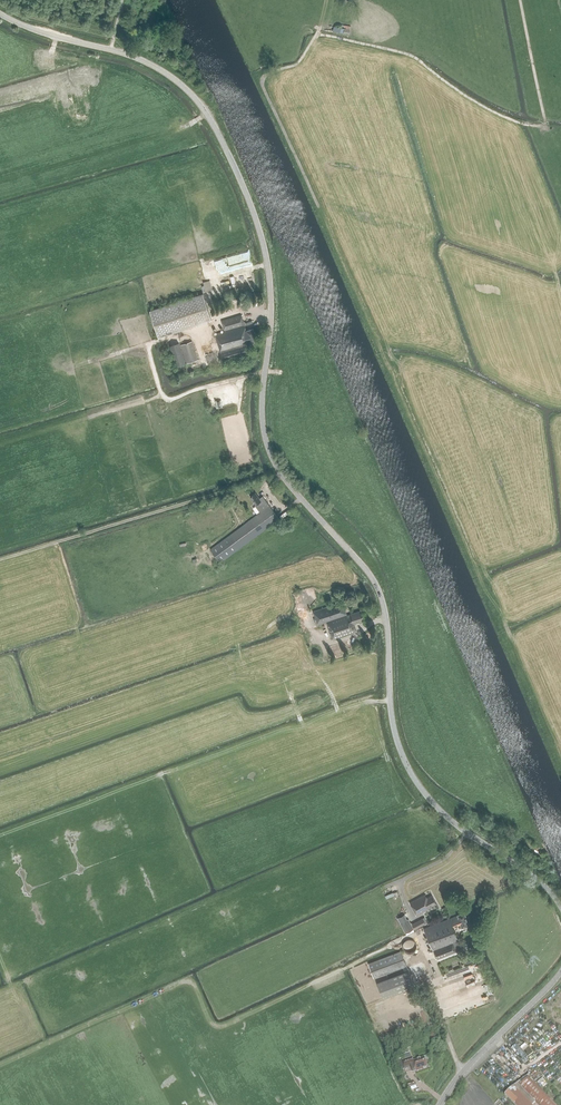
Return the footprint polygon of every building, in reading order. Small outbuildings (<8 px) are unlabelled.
[(338,24),(337,32),(349,34),(351,26),(338,24)] [(209,259),(211,266),(222,264),(221,257),(209,259)] [(206,281),(207,285),(204,285),(206,291),(214,289),(212,280),(206,281)] [(159,337),(212,320),(203,292),(150,310),(159,337)] [(212,309),(213,310),(215,317),(232,311),(230,303),(212,309)] [(242,315),(228,319),(222,320),(225,331),(215,333),(223,360),(247,352),(244,344),(250,342),(250,343),(258,341),(254,328),(246,330),(242,315)] [(187,363),(198,359),(193,341),(181,344),(187,363)] [(186,363),(179,343),(170,346),(177,367),(186,363)] [(280,519),(277,515),(265,498),(261,501),(260,498),(255,492),(250,496),(255,502),(256,503),(254,504),(260,512),(256,515),(248,521),(210,549),(220,562),(280,519)] [(357,632),(355,625),(354,624),(365,620),(361,610),(347,615),(343,601),(314,611),(318,624),(327,621),(333,639),(357,632)] [(417,915),(425,910),(432,907),(432,906),(437,903),(432,895),(427,897),(426,896),(425,894),(410,902),(417,915)] [(469,925),(464,912),(457,914),(458,915),(424,928),(432,949),(433,949),(437,959),(462,949),(454,927),(458,925),(459,927),(461,927),(462,928),(469,925)] [(423,918),(413,923),(412,923),(415,929),(426,924),(423,918)] [(414,930),(408,920),(400,924),(406,935),(414,930)] [(414,950),(414,940),(404,940),(404,944),(407,944),(407,948),(406,948),(406,950),(414,950)] [(368,963),(374,978),(407,966),(401,951),(368,963)] [(415,987),(408,970),(375,982),(382,999),(415,987)] [(527,1057),(533,1053),(526,1042),(519,1047),(516,1043),(511,1047),(524,1065),(530,1061),(527,1057)] [(423,1056),(423,1058),(413,1061),(411,1057),(407,1059),(410,1067),(414,1066),(416,1071),(423,1069),(423,1068),(427,1067),(425,1059),(427,1058),(426,1055),(423,1056)] [(528,1076),(519,1085),(518,1083),(513,1087),(504,1095),(514,1104),(557,1104),(528,1076)]
